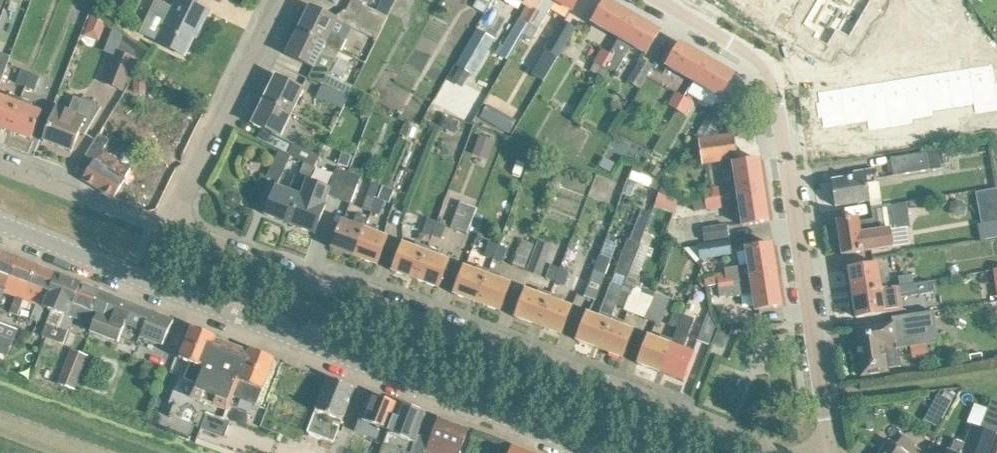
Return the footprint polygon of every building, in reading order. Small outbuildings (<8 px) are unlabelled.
[(98,14),(115,22),(123,5),(114,0),(105,0),(98,14)] [(196,5),(199,0),(177,0),(173,8),(156,0),(140,34),(170,49),(185,56),(195,36),(193,36),(197,29),(201,31),(210,12),(196,5)] [(388,17),(353,0),(352,0),(346,13),(382,31),(388,17)] [(543,0),(508,0),(525,10),(497,58),(506,63),(523,35),(543,0)] [(580,0),(543,0),(523,35),(532,41),(552,8),(570,18),(580,0)] [(633,15),(608,0),(606,0),(597,17),(593,23),(619,38),(620,39),(633,15)] [(767,4),(764,9),(781,19),(784,14),(794,20),(791,25),(808,35),(811,30),(821,36),(818,41),(834,50),(844,35),(856,42),(870,17),(888,27),(897,13),(875,0),(862,0),(760,0),(767,4)] [(340,53),(346,41),(331,33),(338,20),(328,16),(310,7),(298,31),(340,53)] [(377,41),(382,31),(346,13),(340,23),(377,41)] [(650,48),(660,31),(633,15),(620,39),(619,38),(610,54),(598,76),(607,81),(612,72),(615,74),(632,46),(647,54),(650,48)] [(93,17),(90,25),(103,30),(104,26),(93,17)] [(545,82),(559,58),(559,57),(576,28),(562,20),(545,49),(548,51),(533,75),(545,82)] [(583,21),(578,33),(590,38),(595,26),(583,21)] [(478,29),(456,66),(474,76),(496,39),(478,29)] [(335,63),(340,53),(298,31),(286,55),(304,63),(314,68),(320,55),(335,63)] [(115,56),(104,84),(123,91),(126,84),(129,86),(144,63),(143,62),(148,53),(123,35),(115,56)] [(694,83),(708,59),(681,43),(667,67),(694,83)] [(598,76),(610,54),(601,49),(594,62),(595,63),(591,71),(598,76)] [(720,98),(734,74),(708,59),(694,83),(720,98)] [(640,89),(653,66),(642,60),(628,82),(640,89)] [(968,66),(974,103),(996,99),(996,82),(995,82),(992,63),(968,66)] [(968,66),(947,70),(953,106),(974,103),(968,66)] [(947,70),(926,73),(931,109),(953,106),(947,70)] [(26,88),(31,75),(23,72),(18,85),(26,88)] [(926,73),(904,76),(910,113),(931,109),(926,73)] [(34,91),(39,78),(31,75),(26,88),(34,91)] [(348,100),(354,87),(328,75),(322,87),(348,100)] [(291,115),(303,90),(276,76),(264,101),(291,115)] [(904,76),(883,80),(889,116),(910,113),(904,76)] [(883,80),(862,83),(867,119),(889,116),(883,80)] [(862,83),(840,86),(846,122),(867,119),(862,83)] [(818,100),(815,101),(818,116),(821,116),(822,126),(846,122),(840,86),(817,90),(818,100)] [(343,111),(348,100),(322,87),(316,98),(343,111)] [(677,111),(685,98),(676,93),(668,106),(677,111)] [(21,99),(9,94),(7,98),(0,95),(0,128),(8,132),(20,103),(21,99)] [(85,135),(102,108),(74,97),(68,112),(57,107),(51,123),(44,141),(72,152),(81,130),(86,131),(84,134),(85,135)] [(686,116),(693,103),(685,98),(677,111),(686,116)] [(33,103),(21,99),(20,103),(8,132),(31,141),(42,112),(31,108),(33,103)] [(280,137),(291,115),(264,101),(253,124),(271,133),(280,137)] [(699,140),(713,138),(728,112),(716,104),(715,104),(714,105),(695,137),(699,140)] [(488,107),(481,120),(509,135),(516,122),(488,107)] [(979,133),(967,134),(968,143),(980,141),(979,133)] [(114,198),(125,180),(124,180),(131,168),(103,151),(110,141),(100,134),(78,168),(87,174),(84,180),(114,198)] [(713,138),(699,140),(703,165),(718,163),(738,160),(734,134),(713,138)] [(948,142),(947,134),(936,136),(937,144),(948,142)] [(937,144),(936,136),(924,138),(926,146),(937,144)] [(905,147),(903,139),(892,141),(894,149),(905,147)] [(894,149),(892,141),(881,142),(882,150),(894,149)] [(315,168),(320,156),(294,144),(289,155),(291,156),(306,164),(315,168)] [(862,154),(861,146),(850,147),(851,155),(862,154)] [(851,155),(850,147),(839,149),(840,157),(851,155)] [(291,156),(289,155),(280,151),(267,177),(279,182),(291,156)] [(893,176),(941,169),(938,151),(927,153),(891,158),(893,176)] [(737,195),(765,191),(761,160),(741,163),(733,165),(737,195)] [(308,181),(315,168),(306,164),(304,163),(298,177),(295,176),(289,192),(276,186),(265,215),(290,225),(301,197),(308,181)] [(339,201),(350,173),(337,168),(329,188),(326,196),(328,196),(339,201)] [(835,207),(855,204),(870,201),(868,185),(878,183),(876,170),(853,173),(853,177),(851,178),(831,181),(835,207)] [(351,205),(361,177),(350,173),(339,201),(351,205)] [(329,188),(319,185),(308,181),(301,197),(290,225),(315,234),(326,205),(325,205),(328,196),(326,196),(329,188)] [(376,198),(379,189),(381,185),(372,182),(362,209),(370,212),(376,198)] [(675,210),(679,202),(670,198),(673,190),(662,186),(656,202),(675,210)] [(705,200),(720,198),(719,187),(704,190),(705,200)] [(922,190),(894,190),(894,206),(922,205),(922,190)] [(742,226),(750,224),(770,221),(765,191),(737,195),(742,226)] [(228,195),(226,201),(229,207),(234,208),(240,206),(242,201),(239,195),(234,193),(228,195)] [(376,198),(370,212),(379,216),(384,202),(376,198)] [(707,211),(722,208),(720,198),(705,200),(706,202),(694,204),(695,211),(707,209),(707,211)] [(468,235),(478,209),(460,202),(450,228),(468,235)] [(896,229),(892,205),(871,208),(873,220),(858,222),(858,219),(837,222),(843,255),(862,252),(895,248),(892,230),(896,229)] [(911,209),(912,227),(924,226),(923,208),(911,209)] [(614,274),(611,283),(622,287),(625,288),(628,279),(641,246),(640,245),(652,214),(641,209),(629,241),(628,240),(614,274)] [(354,257),(367,220),(356,216),(353,225),(342,220),(338,230),(331,248),(354,257)] [(432,236),(438,222),(428,218),(423,232),(432,236)] [(377,266),(384,247),(388,238),(377,234),(379,229),(367,224),(369,220),(367,220),(354,257),(377,266)] [(442,239),(447,225),(438,222),(432,236),(442,239)] [(727,226),(703,230),(705,241),(729,237),(727,226)] [(525,270),(534,245),(522,241),(513,265),(525,270)] [(541,276),(552,246),(539,241),(528,271),(541,276)] [(697,263),(699,260),(699,259),(732,255),(730,241),(698,246),(684,249),(697,263)] [(494,259),(499,245),(490,242),(485,256),(494,259)] [(416,280),(428,247),(416,243),(414,248),(403,244),(399,253),(392,272),(416,280)] [(503,263),(509,249),(499,245),(494,259),(503,263)] [(718,284),(778,275),(774,245),(745,249),(747,266),(725,269),(725,273),(716,274),(717,275),(704,277),(706,286),(718,284)] [(439,289),(446,270),(449,261),(438,257),(440,252),(428,247),(416,280),(439,289)] [(18,259),(1,252),(0,255),(0,291),(0,305),(5,293),(18,259)] [(18,317),(24,300),(37,266),(18,259),(5,293),(17,297),(10,314),(18,317)] [(868,266),(848,269),(852,294),(888,289),(886,275),(879,276),(877,264),(868,266)] [(546,279),(555,282),(560,268),(551,265),(546,279)] [(44,307),(57,274),(37,266),(24,300),(37,305),(32,320),(38,322),(44,307)] [(477,304),(489,271),(477,266),(475,272),(464,268),(461,276),(454,295),(477,304)] [(565,286),(570,272),(560,268),(555,282),(565,286)] [(500,312),(507,294),(510,285),(500,281),(502,275),(489,271),(477,304),(500,312)] [(597,302),(606,277),(594,273),(584,297),(597,302)] [(46,323),(42,336),(51,339),(56,328),(59,329),(65,314),(77,282),(57,274),(44,307),(53,311),(48,324),(46,323)] [(778,275),(718,284),(720,298),(728,297),(729,299),(752,295),(755,311),(783,306),(783,305),(778,275)] [(913,275),(898,277),(900,287),(914,284),(913,275)] [(624,311),(645,319),(653,298),(633,290),(636,281),(628,279),(625,288),(623,292),(618,306),(624,309),(624,311)] [(56,328),(51,339),(55,340),(64,343),(68,333),(73,318),(89,324),(101,291),(77,282),(65,314),(59,329),(56,328)] [(888,289),(852,294),(856,318),(903,310),(902,299),(902,297),(930,293),(928,282),(914,284),(900,287),(888,289)] [(600,350),(612,317),(616,306),(618,306),(623,292),(625,288),(622,287),(611,283),(598,318),(587,313),(576,341),(600,350)] [(538,327),(551,294),(539,289),(537,294),(526,290),(522,299),(515,318),(538,327)] [(164,346),(174,320),(113,296),(101,291),(89,324),(93,326),(90,333),(119,344),(126,325),(144,332),(141,338),(164,346)] [(661,326),(671,298),(655,292),(653,298),(645,319),(645,320),(661,326)] [(561,336),(568,317),(572,307),(561,303),(563,298),(551,294),(538,327),(561,336)] [(709,346),(716,327),(708,311),(697,341),(709,346)] [(677,329),(683,315),(673,312),(668,326),(677,329)] [(862,377),(881,374),(888,373),(887,369),(901,367),(898,349),(938,343),(934,312),(892,318),(893,323),(854,329),(862,377)] [(684,382),(695,354),(683,350),(695,319),(683,315),(677,329),(673,340),(661,374),(684,382)] [(600,350),(623,359),(633,331),(622,327),(624,321),(612,317),(600,350)] [(18,332),(0,325),(0,348),(10,351),(18,332)] [(216,337),(192,327),(178,364),(189,368),(176,403),(188,408),(199,378),(201,378),(215,340),(216,337)] [(724,348),(728,337),(717,333),(713,344),(724,348)] [(661,374),(673,340),(662,336),(660,341),(649,336),(638,364),(661,374)] [(249,353),(215,340),(201,378),(199,378),(188,408),(206,414),(225,421),(225,420),(233,397),(250,354),(249,353)] [(71,350),(58,384),(75,390),(88,356),(71,350)] [(233,397),(257,406),(275,359),(251,350),(249,353),(250,354),(233,397)] [(334,442),(347,407),(354,388),(328,378),(308,433),(334,442)] [(389,431),(399,404),(373,395),(363,422),(371,425),(367,435),(381,440),(385,429),(389,431)] [(948,452),(990,452),(991,449),(996,434),(996,401),(992,399),(981,428),(972,425),(965,444),(955,440),(950,452),(948,452)] [(419,433),(426,414),(399,404),(389,431),(388,433),(411,441),(409,446),(414,447),(419,433)] [(206,414),(201,429),(224,438),(230,422),(225,420),(225,421),(206,414)] [(461,449),(468,430),(439,419),(427,451),(432,452),(459,452),(461,449)] [(889,440),(880,452),(907,452),(889,440)]
